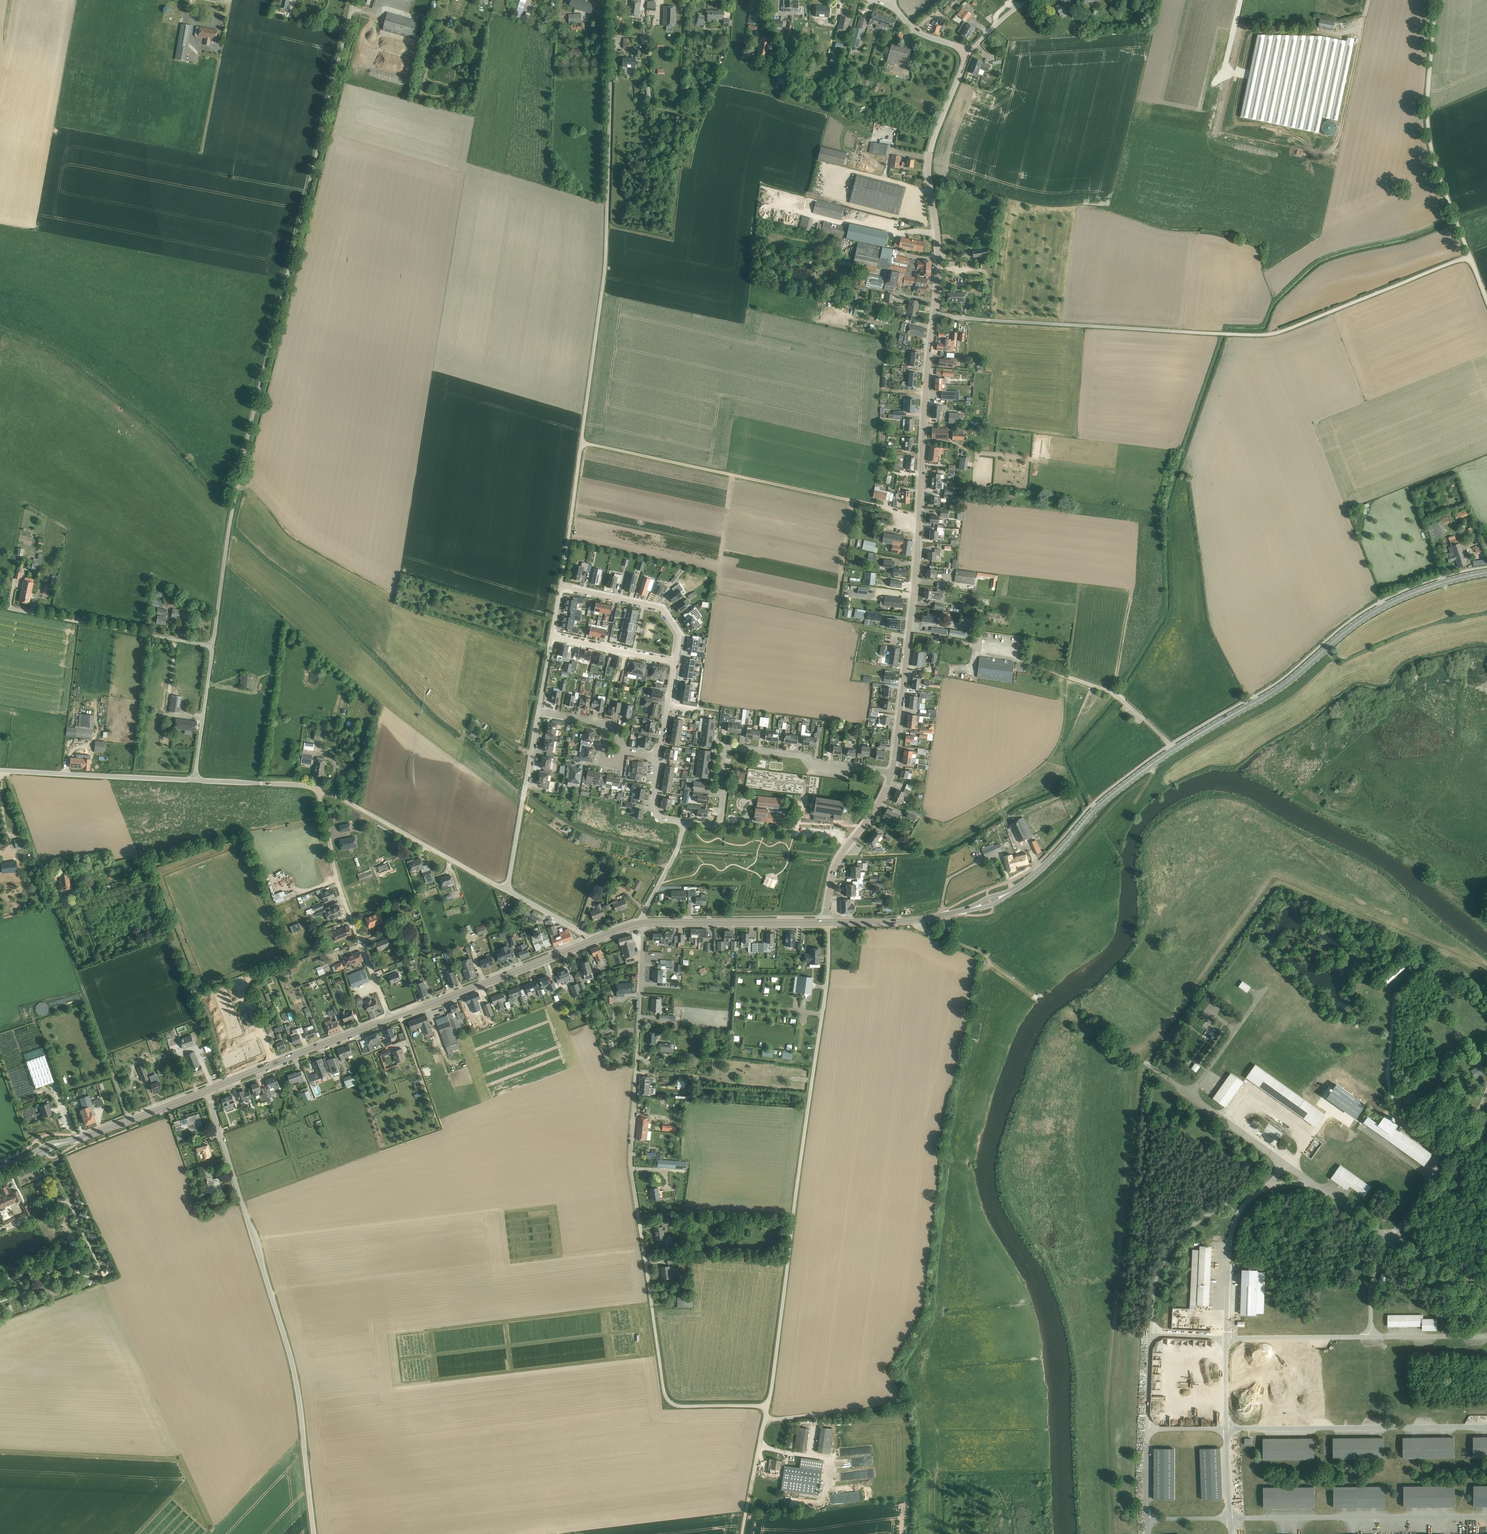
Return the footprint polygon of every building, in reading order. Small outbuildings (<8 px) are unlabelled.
[(287,9),(290,0),(283,0),(281,8),(287,9)] [(565,5),(591,14),(594,5),(587,2),(588,0),(583,0),(582,0),(566,0),(565,5)] [(631,1),(629,16),(638,17),(640,2),(641,0),(632,0),(631,1)] [(787,0),(783,0),(783,11),(789,11),(789,7),(793,8),(793,11),(798,12),(798,1),(787,0)] [(1072,9),(1068,0),(1067,1),(1067,0),(1062,0),(1064,3),(1056,7),(1060,15),(1072,9)] [(656,2),(647,1),(647,12),(650,12),(650,11),(655,11),(656,2)] [(674,26),(676,7),(664,6),(662,26),(674,26)] [(829,15),(830,7),(816,6),(816,14),(829,15)] [(970,15),(963,8),(958,15),(965,21),(970,15)] [(723,19),(723,11),(712,11),(708,11),(708,20),(723,19)] [(876,28),(882,30),(886,16),(873,12),(869,22),(877,25),(876,28)] [(420,21),(387,13),(383,30),(416,38),(420,21)] [(568,14),(569,23),(582,23),(581,13),(568,14)] [(761,15),(750,13),(748,23),(759,26),(761,15)] [(848,31),(851,19),(841,16),(838,28),(848,31)] [(886,16),(882,30),(884,30),(885,27),(893,29),(896,19),(886,16)] [(866,19),(860,17),(857,28),(855,27),(851,46),(858,48),(863,29),(866,19)] [(1334,22),(1320,19),(1318,27),(1333,30),(1334,22)] [(774,28),(776,28),(776,29),(776,30),(777,34),(782,34),(782,30),(782,28),(783,28),(783,21),(774,20),(774,28)] [(964,28),(972,33),(975,28),(968,23),(967,23),(965,22),(962,26),(965,28),(964,28)] [(175,59),(186,61),(192,26),(181,24),(175,59)] [(941,27),(933,24),(930,33),(931,33),(938,36),(941,27)] [(210,39),(217,40),(218,30),(197,27),(195,36),(206,38),(205,45),(209,46),(210,39)] [(972,33),(964,28),(960,35),(965,38),(965,39),(967,40),(967,39),(968,40),(972,33)] [(1258,35),(1241,117),(1319,133),(1322,117),(1338,121),(1355,39),(1347,37),(1346,41),(1323,36),(1258,35)] [(770,37),(761,36),(758,54),(767,56),(770,37)] [(911,50),(891,45),(887,61),(907,67),(911,50)] [(742,58),(748,59),(753,61),(754,60),(755,57),(749,56),(749,54),(743,52),(742,58)] [(832,54),(830,63),(838,65),(840,56),(832,54)] [(636,68),(636,59),(623,58),(623,67),(636,68)] [(983,61),(974,58),(969,72),(977,75),(980,69),(987,71),(990,65),(982,62),(983,61)] [(784,84),(786,76),(780,74),(778,83),(784,84)] [(1322,130),(1322,131),(1322,132),(1323,132),(1323,133),(1324,133),(1324,134),(1325,134),(1325,135),(1326,135),(1327,135),(1328,135),(1328,136),(1329,136),(1330,136),(1330,135),(1331,135),(1332,135),(1333,135),(1333,134),(1334,134),(1335,133),(1335,132),(1336,132),(1336,131),(1337,130),(1337,129),(1337,128),(1337,127),(1337,126),(1337,125),(1336,125),(1336,124),(1336,123),(1335,123),(1335,122),(1334,122),(1333,121),(1332,121),(1331,120),(1330,120),(1329,120),(1328,120),(1327,120),(1327,121),(1326,121),(1325,121),(1325,122),(1324,122),(1324,123),(1323,123),(1323,124),(1322,124),(1322,125),(1322,126),(1322,127),(1322,128),(1322,129),(1322,130)] [(879,144),(871,142),(869,153),(888,156),(891,142),(880,140),(879,144)] [(821,146),(817,160),(843,167),(846,153),(821,146)] [(892,155),(890,167),(899,168),(901,157),(892,155)] [(913,168),(914,160),(907,159),(906,163),(902,162),(902,165),(906,166),(906,167),(910,168),(910,167),(913,168)] [(903,187),(856,175),(849,202),(896,214),(903,187)] [(841,220),(842,217),(844,209),(844,207),(817,200),(813,213),(841,220)] [(810,231),(813,219),(803,217),(800,228),(810,231)] [(848,228),(824,222),(822,230),(813,229),(812,232),(821,234),(822,231),(846,238),(848,228)] [(849,224),(846,239),(885,247),(888,232),(849,224)] [(922,252),(924,242),(901,238),(894,236),(893,246),(899,247),(922,252)] [(854,262),(887,269),(911,274),(913,269),(917,269),(917,270),(921,270),(921,276),(930,276),(931,261),(921,261),(917,261),(914,261),(915,260),(908,259),(896,256),(897,250),(858,242),(857,247),(854,262)] [(983,250),(973,251),(973,253),(971,253),(971,256),(973,256),(974,257),(985,255),(985,256),(985,255),(989,255),(989,256),(990,255),(989,255),(991,253),(991,254),(992,253),(991,253),(991,251),(991,250),(990,251),(989,249),(989,248),(988,248),(988,249),(985,250),(985,249),(983,249),(983,250)] [(887,269),(884,279),(868,276),(866,284),(857,282),(856,285),(854,284),(853,289),(864,291),(865,287),(870,288),(870,287),(884,290),(894,292),(895,287),(901,288),(901,285),(904,286),(904,283),(917,286),(917,293),(927,293),(928,285),(927,285),(927,280),(916,279),(917,277),(910,277),(910,276),(911,276),(911,274),(887,269)] [(965,302),(965,292),(947,293),(948,302),(965,302)] [(885,302),(892,303),(893,294),(887,293),(885,302)] [(917,310),(919,301),(910,300),(908,316),(916,316),(917,310)] [(1000,313),(999,305),(992,305),(992,313),(1000,313)] [(855,308),(853,315),(861,317),(863,310),(855,308)] [(907,332),(908,324),(902,323),(900,331),(907,332)] [(924,338),(926,328),(909,324),(907,334),(924,338)] [(944,343),(943,351),(950,351),(953,351),(953,347),(954,347),(954,342),(951,341),(951,340),(945,339),(945,343),(944,343)] [(946,360),(940,359),(939,366),(953,367),(954,361),(957,361),(957,358),(947,357),(946,360)] [(955,391),(946,391),(942,391),(942,400),(955,400),(955,391)] [(907,405),(915,406),(915,399),(908,399),(908,395),(900,394),(900,399),(904,399),(903,405),(904,405),(907,405)] [(942,405),(933,405),(932,418),(939,419),(940,409),(942,410),(942,405)] [(949,412),(949,424),(959,424),(959,423),(959,414),(959,413),(949,412)] [(914,419),(906,419),(906,426),(903,426),(903,430),(906,430),(913,431),(913,426),(912,426),(912,424),(914,424),(914,419)] [(968,426),(963,426),(963,431),(953,430),(953,440),(967,441),(968,426)] [(948,429),(932,428),(932,438),(948,439),(948,429)] [(913,450),(913,438),(902,438),(902,443),(904,443),(904,450),(913,450)] [(943,448),(930,446),(928,461),(937,462),(938,453),(943,454),(943,448)] [(916,458),(906,457),(906,468),(914,470),(916,458)] [(958,469),(967,470),(968,458),(960,457),(958,469)] [(932,482),(942,482),(944,483),(944,478),(944,475),(940,475),(932,474),(932,482)] [(900,490),(900,487),(895,487),(895,490),(897,490),(897,493),(895,493),(895,496),(910,497),(910,491),(900,490)] [(887,492),(875,489),(873,497),(886,500),(886,497),(890,498),(891,492),(887,491),(887,492)] [(937,497),(931,496),(931,504),(936,504),(936,507),(941,507),(941,501),(946,501),(946,499),(958,500),(958,497),(944,495),(943,498),(941,498),(937,497)] [(1455,514),(1457,519),(1470,514),(1468,508),(1455,514)] [(879,512),(877,519),(890,521),(891,515),(879,512)] [(1441,519),(1443,524),(1450,522),(1447,516),(1441,519)] [(1441,522),(1427,527),(1431,538),(1445,533),(1441,522)] [(943,535),(944,528),(938,527),(937,531),(930,531),(930,539),(938,540),(938,535),(943,535)] [(904,536),(884,532),(882,543),(893,544),(891,552),(901,554),(910,556),(912,541),(903,540),(904,536)] [(1454,554),(1447,557),(1449,562),(1456,560),(1459,567),(1468,564),(1460,543),(1457,544),(1455,538),(1449,540),(1451,546),(1454,554)] [(858,539),(856,548),(877,553),(878,548),(875,547),(876,543),(877,543),(877,541),(872,540),(872,541),(858,539)] [(935,553),(929,552),(928,560),(935,561),(936,555),(940,555),(940,549),(935,549),(935,553)] [(41,561),(38,561),(33,560),(31,568),(39,570),(41,561)] [(640,561),(637,569),(643,571),(646,562),(640,560),(640,561)] [(894,575),(906,576),(906,569),(902,569),(894,568),(894,561),(884,560),(883,567),(886,568),(892,568),(892,571),(894,571),(893,575),(894,575)] [(574,577),(573,579),(580,581),(582,571),(583,572),(583,570),(587,571),(589,564),(582,562),(582,567),(579,566),(578,570),(574,569),(572,577),(574,577)] [(594,569),(591,583),(599,585),(602,571),(594,569)] [(934,569),(927,569),(927,577),(933,577),(937,578),(937,574),(942,574),(942,570),(934,570),(934,569)] [(976,572),(956,569),(955,582),(974,585),(976,572)] [(863,584),(874,585),(875,573),(864,572),(863,584)] [(977,576),(993,578),(992,587),(995,587),(996,581),(997,575),(977,572),(977,576)] [(609,575),(606,586),(613,588),(615,579),(619,580),(620,574),(613,573),(613,576),(609,575)] [(628,577),(625,590),(634,592),(637,579),(628,577)] [(642,579),(638,593),(645,594),(649,582),(652,582),(654,578),(650,578),(649,580),(642,579)] [(34,582),(24,580),(19,601),(19,602),(20,602),(29,603),(29,604),(29,603),(34,582)] [(891,580),(890,587),(902,588),(902,581),(891,580)] [(654,592),(660,595),(663,590),(665,592),(669,586),(660,581),(654,592)] [(675,592),(669,596),(673,602),(683,596),(680,592),(683,590),(679,584),(672,589),(675,592)] [(858,593),(868,594),(869,587),(859,586),(858,593)] [(932,591),(925,590),(925,598),(936,599),(936,595),(939,596),(940,592),(932,591)] [(565,605),(574,607),(575,603),(581,604),(582,599),(571,597),(570,600),(566,599),(566,600),(565,600),(564,603),(565,603),(565,605)] [(902,608),(903,598),(885,597),(884,606),(902,608)] [(675,607),(679,613),(687,608),(685,605),(689,603),(686,599),(675,607)] [(595,611),(600,612),(602,603),(596,602),(596,604),(593,604),(592,612),(594,612),(595,611)] [(972,604),(971,613),(977,614),(979,605),(972,604)] [(574,607),(565,605),(565,606),(564,606),(563,609),(564,609),(564,610),(568,611),(567,614),(578,617),(579,612),(573,611),(574,607)] [(168,610),(158,608),(157,613),(158,613),(156,623),(165,624),(168,610)] [(188,611),(173,608),(171,618),(187,621),(188,611)] [(697,629),(701,626),(694,616),(695,615),(699,612),(695,608),(684,615),(687,619),(685,621),(686,624),(688,626),(689,627),(687,628),(690,631),(691,630),(691,631),(696,628),(697,629)] [(866,610),(856,608),(854,617),(864,619),(866,610)] [(625,612),(625,615),(636,618),(638,611),(628,609),(627,612),(625,612)] [(844,616),(851,618),(852,610),(845,609),(844,616)] [(561,622),(570,624),(571,620),(577,621),(578,617),(567,614),(567,617),(562,616),(562,618),(561,617),(561,620),(561,622)] [(867,614),(866,620),(881,622),(882,615),(867,614)] [(927,616),(923,616),(922,621),(935,623),(936,615),(927,614),(927,616)] [(976,616),(963,614),(962,622),(975,624),(976,616)] [(901,620),(889,620),(888,628),(900,629),(901,620)] [(570,624),(561,622),(561,623),(560,623),(559,626),(560,626),(560,628),(564,629),(563,632),(574,634),(575,629),(569,628),(570,624)] [(595,637),(596,628),(591,627),(592,625),(589,624),(588,629),(590,629),(589,635),(595,637)] [(953,630),(934,628),(933,633),(949,635),(949,636),(952,637),(952,636),(972,640),(973,633),(965,632),(953,630)] [(631,644),(632,638),(620,635),(620,639),(621,639),(621,642),(631,644)] [(686,644),(697,646),(697,642),(697,639),(687,637),(686,644)] [(696,649),(697,646),(686,644),(686,647),(685,647),(684,650),(685,650),(685,651),(695,652),(695,649),(696,649)] [(563,656),(562,660),(569,661),(571,654),(567,653),(568,647),(567,646),(567,645),(563,645),(563,646),(561,645),(559,655),(563,656)] [(897,665),(900,648),(891,647),(888,664),(897,665)] [(579,648),(577,657),(589,659),(591,651),(587,650),(583,649),(579,648)] [(923,652),(914,651),(912,665),(925,667),(926,661),(922,661),(923,652)] [(933,667),(936,667),(937,664),(938,653),(930,652),(929,663),(934,663),(933,667)] [(594,659),(593,663),(596,664),(596,662),(603,664),(604,660),(603,660),(604,655),(602,655),(602,654),(596,653),(595,659),(594,659)] [(605,674),(611,675),(613,667),(620,669),(623,656),(615,655),(615,656),(610,655),(605,674)] [(684,657),(683,664),(694,665),(694,662),(693,662),(694,659),(684,657)] [(1011,681),(1014,661),(980,657),(977,677),(1011,681)] [(637,676),(640,662),(636,661),(636,662),(634,662),(632,668),(629,667),(628,674),(637,676)] [(637,676),(647,678),(648,672),(645,671),(646,665),(644,664),(644,663),(640,662),(637,676)] [(682,670),(693,672),(693,671),(693,668),(693,665),(694,666),(694,665),(683,664),(682,670)] [(937,664),(936,667),(934,674),(948,677),(950,668),(947,668),(946,668),(946,666),(939,665),(939,666),(936,666),(937,664)] [(657,677),(660,666),(656,665),(655,667),(653,666),(652,672),(648,672),(647,678),(651,678),(651,676),(657,677)] [(664,667),(660,666),(657,677),(661,678),(660,681),(663,681),(666,669),(664,668),(664,667)] [(612,678),(612,681),(621,683),(624,670),(619,669),(616,679),(612,678)] [(693,672),(682,670),(681,676),(691,678),(691,675),(692,675),(693,673),(693,672)] [(251,688),(253,676),(244,674),(242,687),(251,688)] [(913,680),(913,682),(920,683),(920,680),(921,680),(921,675),(913,675),(912,680),(913,680)] [(651,697),(661,699),(663,692),(656,691),(656,688),(650,687),(650,690),(653,690),(651,697)] [(892,697),(893,688),(885,688),(881,688),(881,690),(885,691),(884,696),(892,697)] [(561,692),(553,691),(551,702),(559,704),(561,692)] [(575,696),(568,695),(566,705),(573,706),(575,699),(578,700),(579,693),(576,692),(575,696)] [(919,703),(920,703),(922,703),(922,698),(926,698),(927,694),(920,693),(919,697),(913,696),(911,696),(910,702),(919,703)] [(180,713),(182,697),(172,695),(169,712),(180,713)] [(583,698),(581,698),(579,707),(582,707),(582,708),(589,709),(590,699),(584,698),(583,698)] [(654,699),(646,698),(645,706),(650,707),(649,714),(657,716),(659,704),(653,703),(654,699)] [(598,701),(593,700),(592,707),(597,708),(596,710),(603,711),(605,700),(598,699),(598,701)] [(890,709),(891,701),(881,700),(881,704),(884,704),(884,709),(890,709)] [(620,710),(621,703),(614,702),(613,707),(609,706),(608,715),(615,716),(616,709),(620,710)] [(633,706),(624,704),(622,715),(627,716),(626,718),(631,719),(633,706)] [(92,729),(92,727),(93,727),(94,715),(79,713),(79,726),(76,725),(75,728),(67,727),(66,735),(92,738),(93,729),(92,729)] [(728,731),(734,732),(735,724),(735,719),(730,718),(730,716),(723,715),(722,722),(726,722),(726,724),(729,724),(728,731)] [(889,725),(889,717),(883,717),(879,717),(878,720),(882,720),(882,724),(889,725)] [(175,722),(174,728),(196,731),(197,721),(175,718),(175,722)] [(646,723),(645,725),(655,727),(656,722),(650,721),(650,719),(643,718),(643,723),(646,723)] [(704,718),(703,725),(715,727),(715,723),(715,720),(704,718)] [(556,730),(557,724),(560,725),(560,722),(554,721),(554,724),(548,723),(548,728),(556,730)] [(641,733),(646,734),(648,735),(648,732),(654,733),(655,727),(645,725),(645,729),(642,728),(641,733)] [(703,725),(702,732),(713,733),(714,730),(715,727),(703,725)] [(585,735),(594,736),(595,731),(589,730),(590,727),(584,726),(583,729),(586,729),(585,735)] [(559,730),(556,730),(548,728),(547,734),(552,735),(551,738),(557,739),(559,730)] [(776,733),(772,733),(771,741),(778,741),(779,730),(776,729),(776,733)] [(701,738),(713,740),(714,736),(713,736),(713,733),(702,732),(701,738)] [(811,733),(809,745),(816,746),(817,738),(817,733),(817,732),(814,734),(814,738),(810,737),(811,733)] [(646,736),(646,734),(641,733),(639,733),(638,738),(641,738),(641,741),(650,743),(651,737),(646,736)] [(594,737),(594,736),(585,735),(584,738),(582,737),(581,743),(583,743),(587,744),(587,741),(593,742),(593,741),(594,740),(595,738),(594,737)] [(907,736),(906,735),(905,741),(910,742),(910,744),(913,744),(916,744),(917,737),(914,736),(909,736),(909,735),(907,735),(907,736)] [(557,742),(557,739),(551,738),(551,741),(546,740),(545,745),(553,747),(554,741),(557,742)] [(713,740),(701,738),(700,745),(712,746),(712,743),(713,744),(713,740)] [(852,741),(846,740),(845,749),(848,749),(847,755),(855,756),(856,750),(851,749),(852,744),(851,744),(852,741)] [(105,741),(95,741),(94,752),(104,752),(105,741)] [(837,741),(830,741),(830,747),(833,747),(833,754),(841,755),(841,747),(836,746),(837,741)] [(589,744),(587,744),(583,743),(582,749),(585,749),(584,752),(593,753),(594,752),(595,750),(594,749),(594,748),(589,747),(589,744)] [(886,744),(880,743),(879,750),(877,750),(876,759),(884,760),(885,751),(885,748),(886,748),(886,744)] [(556,747),(553,747),(545,745),(544,746),(543,749),(544,749),(544,751),(549,751),(549,754),(554,755),(556,747)] [(665,751),(665,753),(674,755),(675,750),(678,750),(679,747),(673,746),(672,749),(666,748),(666,749),(667,749),(666,751),(665,751)] [(869,755),(870,747),(859,746),(857,757),(864,757),(864,755),(869,755)] [(700,750),(699,757),(711,758),(711,754),(711,751),(700,750)] [(593,753),(584,752),(583,757),(579,757),(579,760),(586,761),(587,758),(592,759),(593,753)] [(312,762),(313,755),(303,753),(302,760),(312,762)] [(673,760),(674,755),(665,753),(664,756),(666,757),(665,758),(665,759),(670,760),(670,763),(676,764),(677,760),(673,760)] [(554,755),(549,754),(548,757),(543,756),(542,762),(553,764),(554,755)] [(317,757),(315,776),(323,777),(325,758),(317,757)] [(699,757),(698,763),(709,765),(710,762),(711,758),(699,757)] [(916,758),(911,758),(904,757),(903,764),(915,765),(916,758)] [(91,759),(70,758),(70,767),(83,768),(83,769),(89,770),(91,759)] [(551,772),(553,764),(542,762),(541,767),(546,768),(546,771),(551,772)] [(698,763),(697,770),(709,771),(710,767),(709,767),(709,765),(698,763)] [(643,768),(632,767),(630,766),(629,772),(631,773),(642,775),(643,768)] [(571,783),(571,785),(579,787),(581,773),(575,772),(576,768),(568,767),(567,773),(571,774),(569,783),(571,783)] [(709,775),(709,771),(697,770),(696,776),(708,778),(708,775),(709,775)] [(908,771),(902,770),(900,777),(907,779),(907,778),(911,779),(912,774),(913,771),(909,770),(908,771)] [(551,772),(546,771),(545,774),(540,773),(539,779),(548,780),(549,775),(551,775),(553,775),(553,773),(551,772)] [(593,782),(594,772),(588,771),(587,776),(584,776),(582,782),(586,783),(592,784),(592,782),(593,782)] [(596,784),(602,785),(603,779),(600,779),(601,773),(594,772),(593,782),(596,782),(596,784)] [(609,785),(613,785),(614,775),(608,774),(607,780),(603,779),(602,785),(609,787),(609,785)] [(614,775),(613,785),(618,786),(618,788),(622,789),(623,783),(620,782),(620,776),(614,775)] [(550,781),(548,780),(539,779),(538,784),(543,785),(543,788),(549,789),(549,786),(550,781)] [(694,791),(703,792),(703,790),(704,790),(705,783),(694,781),(693,789),(694,789),(694,791)] [(636,793),(645,794),(646,789),(640,788),(641,785),(633,783),(632,789),(631,792),(636,793)] [(913,786),(907,784),(903,792),(897,789),(894,797),(895,797),(893,800),(894,801),(899,804),(901,800),(902,800),(904,795),(908,797),(913,786)] [(702,796),(703,792),(694,791),(693,796),(698,797),(697,802),(708,804),(709,796),(702,796)] [(645,794),(636,793),(635,796),(631,797),(630,802),(636,803),(637,799),(644,800),(645,794)] [(662,803),(671,804),(672,799),(675,800),(676,797),(676,795),(672,794),(672,796),(669,795),(669,798),(663,798),(664,798),(663,800),(662,800),(662,803)] [(781,816),(782,809),(783,799),(753,796),(753,798),(758,799),(757,806),(756,806),(754,820),(762,821),(762,820),(764,820),(764,821),(783,823),(783,819),(781,819),(781,816)] [(811,807),(810,814),(828,817),(827,818),(842,820),(842,816),(843,816),(843,812),(845,812),(846,812),(847,810),(847,809),(847,808),(847,806),(846,806),(844,805),(845,801),(816,797),(815,801),(811,800),(810,807),(811,807)] [(671,804),(662,803),(661,805),(663,806),(662,808),(661,808),(667,809),(666,812),(673,813),(674,809),(670,809),(671,804)] [(701,806),(690,804),(688,804),(687,810),(698,812),(697,815),(707,817),(708,810),(701,808),(701,806)] [(636,810),(630,809),(630,813),(636,814),(635,817),(642,818),(643,810),(636,809),(636,810)] [(891,811),(887,809),(884,814),(891,818),(897,821),(900,815),(893,812),(894,810),(892,809),(891,811)] [(915,821),(917,816),(908,812),(906,817),(915,821)] [(1010,823),(1010,824),(1019,842),(1032,835),(1022,817),(1010,823)] [(340,825),(341,832),(351,830),(350,823),(340,825)] [(876,829),(871,836),(877,840),(881,836),(882,837),(883,835),(876,829)] [(866,843),(875,848),(876,846),(874,845),(877,840),(871,836),(866,843)] [(357,847),(355,837),(340,840),(342,850),(357,847)] [(22,838),(14,840),(16,848),(24,846),(22,838)] [(1036,854),(1042,852),(1036,840),(1030,842),(1036,854)] [(983,851),(986,858),(997,852),(994,846),(983,851)] [(1026,853),(1016,855),(1019,867),(1029,865),(1026,853)] [(1019,867),(1016,855),(1012,856),(1011,854),(1004,856),(1008,872),(1016,870),(1015,868),(1019,867)] [(409,867),(411,866),(412,871),(418,869),(418,870),(424,868),(421,858),(414,860),(413,859),(407,861),(409,867)] [(4,864),(6,873),(18,871),(17,862),(4,864)] [(387,864),(378,867),(380,873),(389,869),(387,864)] [(370,869),(358,874),(360,880),(372,875),(370,869)] [(431,870),(424,873),(426,879),(433,876),(431,870)] [(62,890),(71,889),(68,872),(59,873),(62,890)] [(857,878),(857,881),(859,881),(863,881),(863,878),(863,875),(863,872),(860,872),(851,872),(851,878),(857,878)] [(16,876),(3,878),(5,887),(20,885),(19,881),(17,881),(16,876)] [(445,877),(441,878),(443,886),(447,884),(447,885),(454,883),(451,876),(445,877)] [(643,882),(637,879),(632,888),(637,891),(643,882)] [(847,885),(847,890),(856,890),(862,890),(862,887),(859,887),(859,885),(858,885),(859,881),(857,881),(853,881),(853,885),(847,885)] [(335,896),(332,889),(321,893),(326,902),(330,900),(329,899),(335,896)] [(286,893),(285,891),(273,894),(276,903),(297,896),(295,890),(286,893)] [(856,894),(856,890),(847,890),(847,896),(851,896),(851,899),(861,899),(864,899),(864,897),(861,897),(861,896),(859,896),(859,893),(856,894)] [(680,891),(672,891),(672,898),(681,898),(681,901),(686,901),(686,891),(680,891)] [(701,897),(696,897),(696,904),(706,904),(706,894),(701,894),(701,897)] [(850,905),(850,899),(840,899),(840,913),(855,913),(854,905),(850,905)] [(628,907),(625,900),(613,904),(616,911),(623,908),(623,909),(628,907)] [(313,908),(315,911),(325,907),(323,903),(313,908)] [(605,916),(600,903),(596,905),(598,910),(591,912),(594,919),(600,917),(601,917),(605,916)] [(325,907),(315,911),(317,916),(326,913),(329,920),(343,913),(339,906),(327,911),(325,907)] [(524,916),(535,923),(538,918),(537,917),(539,913),(534,911),(532,914),(527,911),(524,916)] [(384,922),(380,912),(366,918),(370,927),(384,922)] [(570,932),(568,929),(559,932),(560,936),(559,936),(555,925),(552,926),(550,919),(546,921),(548,928),(552,939),(555,946),(572,939),(570,932)] [(277,931),(280,938),(298,931),(296,924),(277,931)] [(484,924),(476,927),(479,935),(487,932),(484,924)] [(353,935),(349,925),(337,930),(335,931),(333,932),(337,942),(353,935)] [(707,929),(697,929),(697,933),(699,934),(699,937),(701,937),(701,939),(699,939),(699,943),(704,943),(704,937),(706,937),(707,929)] [(665,934),(665,939),(669,939),(674,939),(673,931),(665,931),(665,934)] [(733,931),(725,931),(725,938),(724,938),(724,941),(717,941),(717,950),(724,950),(724,944),(728,945),(728,941),(730,941),(730,938),(733,938),(733,931)] [(665,944),(665,939),(665,934),(662,935),(662,933),(653,933),(653,940),(661,940),(662,944),(665,944)] [(767,943),(757,943),(757,952),(768,952),(768,948),(769,948),(768,946),(770,946),(774,946),(773,933),(767,933),(767,943)] [(794,939),(795,934),(792,933),(790,933),(787,933),(786,937),(786,946),(795,946),(795,939),(794,939)] [(535,937),(532,940),(537,951),(542,949),(542,947),(545,945),(546,947),(552,945),(550,940),(547,935),(542,936),(541,937),(540,938),(538,939),(536,938),(535,937)] [(632,935),(618,939),(620,945),(621,945),(626,962),(627,965),(631,964),(635,963),(634,956),(636,956),(632,942),(634,941),(632,935)] [(391,946),(388,938),(376,943),(379,950),(391,946)] [(748,952),(757,952),(757,943),(752,943),(752,947),(748,947),(748,952)] [(525,944),(518,946),(519,951),(521,959),(530,955),(527,948),(526,948),(525,944)] [(502,952),(497,954),(500,962),(513,957),(507,945),(501,948),(502,952)] [(600,946),(591,949),(594,956),(595,955),(598,960),(597,960),(599,965),(604,963),(603,958),(601,953),(602,952),(600,946)] [(364,960),(360,951),(344,957),(347,966),(364,960)] [(489,957),(480,960),(483,968),(494,964),(491,954),(488,955),(489,957)] [(470,958),(457,963),(459,968),(463,967),(467,980),(477,976),(470,958)] [(806,964),(806,972),(811,972),(811,974),(821,974),(821,959),(811,959),(811,964),(806,964)] [(589,961),(581,963),(584,974),(586,980),(594,978),(592,972),(589,961)] [(451,972),(446,974),(451,986),(458,983),(452,968),(450,969),(451,972)] [(364,969),(348,975),(353,987),(369,981),(364,969)] [(556,977),(559,983),(570,978),(569,975),(567,969),(558,972),(559,975),(556,977)] [(1383,979),(1388,984),(1399,973),(1397,970),(1395,972),(1392,969),(1383,979)] [(289,970),(279,974),(282,980),(291,976),(289,970)] [(654,970),(653,977),(654,977),(654,982),(663,982),(666,982),(666,977),(663,977),(663,970),(654,970)] [(389,976),(392,983),(401,980),(398,972),(389,976)] [(548,976),(540,979),(543,987),(549,985),(551,991),(556,989),(553,981),(550,982),(548,976)] [(581,989),(586,988),(584,981),(583,981),(581,976),(576,977),(581,989)] [(796,992),(810,994),(812,977),(799,976),(796,992)] [(539,988),(536,981),(524,985),(527,992),(539,988)] [(424,982),(416,984),(417,985),(416,986),(420,998),(429,995),(424,982)] [(1251,987),(1244,982),(1241,986),(1248,991),(1251,987)] [(578,983),(570,986),(574,996),(582,993),(580,989),(578,984),(578,983)] [(634,983),(617,984),(617,996),(625,995),(625,992),(634,992),(634,983)] [(519,987),(508,991),(511,998),(509,998),(511,1003),(515,1001),(516,999),(515,997),(522,994),(519,987)] [(217,994),(219,999),(229,995),(227,990),(217,994)] [(479,992),(466,997),(468,1003),(470,1002),(473,1012),(481,1009),(477,999),(481,998),(479,992)] [(497,1003),(498,1008),(504,1006),(502,1001),(506,1000),(503,992),(491,997),(494,1004),(497,1003)] [(268,1002),(271,1000),(270,996),(269,997),(267,993),(263,995),(264,999),(266,998),(268,1002)] [(219,999),(221,1003),(231,999),(229,995),(219,999)] [(372,1001),(371,998),(365,1000),(367,1003),(366,1004),(368,1011),(379,1007),(376,1000),(372,1001)] [(233,1004),(231,999),(221,1003),(223,1007),(233,1004)] [(661,999),(652,999),(652,1012),(660,1012),(661,999)] [(460,1010),(457,1003),(450,1006),(453,1013),(456,1011),(459,1019),(465,1017),(463,1013),(461,1014),(459,1010),(460,1010)] [(234,1009),(233,1004),(223,1007),(224,1012),(234,1009)] [(490,1004),(484,1006),(488,1018),(494,1016),(490,1004)] [(343,1014),(342,1015),(345,1022),(355,1018),(352,1011),(346,1013),(344,1009),(341,1011),(343,1014)] [(227,1019),(237,1015),(235,1010),(225,1014),(227,1019)] [(237,1015),(227,1019),(229,1023),(239,1019),(237,1015)] [(427,1015),(409,1022),(412,1030),(422,1026),(425,1034),(433,1031),(427,1015)] [(447,1015),(436,1020),(445,1045),(448,1052),(447,1052),(449,1055),(454,1053),(452,1051),(459,1048),(457,1041),(447,1015)] [(460,1027),(456,1016),(450,1018),(454,1029),(460,1027)] [(307,1027),(303,1029),(307,1039),(317,1035),(315,1031),(318,1030),(314,1018),(310,1019),(314,1028),(308,1031),(307,1027)] [(230,1027),(240,1024),(239,1019),(229,1023),(230,1027)] [(332,1020),(325,1023),(329,1035),(341,1030),(338,1021),(333,1023),(332,1020)] [(230,1027),(232,1032),(242,1028),(240,1024),(230,1027)] [(385,1041),(387,1046),(393,1044),(391,1038),(395,1036),(392,1027),(385,1030),(388,1040),(385,1041)] [(244,1033),(242,1028),(232,1032),(234,1037),(244,1033)] [(302,1041),(297,1028),(292,1030),(294,1033),(291,1034),(294,1044),(302,1041)] [(648,1032),(647,1043),(656,1044),(656,1033),(648,1032)] [(280,1033),(276,1034),(278,1039),(275,1040),(279,1050),(286,1047),(283,1040),(281,1035),(280,1033)] [(382,1044),(378,1033),(366,1037),(369,1043),(365,1045),(366,1047),(363,1048),(365,1053),(376,1049),(374,1045),(376,1045),(377,1046),(382,1044)] [(195,1044),(191,1035),(180,1039),(184,1049),(195,1044)] [(253,1045),(256,1054),(262,1052),(258,1042),(253,1045)] [(673,1044),(673,1043),(661,1042),(660,1051),(674,1052),(674,1044),(673,1044)] [(251,1056),(257,1054),(256,1054),(253,1045),(253,1044),(247,1046),(251,1056)] [(344,1047),(338,1049),(342,1059),(353,1055),(349,1046),(344,1048),(344,1047)] [(387,1046),(385,1047),(386,1049),(382,1051),(383,1052),(380,1053),(381,1055),(383,1054),(384,1056),(390,1053),(387,1046)] [(26,1059),(45,1054),(44,1048),(24,1053),(26,1059)] [(404,1052),(402,1048),(393,1052),(397,1062),(405,1059),(403,1053),(404,1052)] [(238,1051),(242,1061),(247,1059),(243,1049),(238,1051)] [(238,1051),(234,1053),(237,1063),(242,1061),(238,1051)] [(229,1054),(233,1064),(237,1063),(234,1053),(229,1054)] [(224,1056),(228,1066),(233,1064),(229,1054),(224,1056)] [(44,1056),(26,1063),(35,1089),(53,1083),(44,1056)] [(341,1070),(336,1057),(334,1058),(334,1057),(327,1060),(328,1061),(325,1062),(328,1068),(330,1068),(332,1073),(341,1070)] [(313,1074),(312,1073),(308,1074),(310,1078),(314,1077),(315,1080),(320,1078),(320,1076),(327,1073),(321,1059),(314,1062),(318,1072),(313,1074)] [(1464,1070),(1470,1081),(1483,1073),(1477,1062),(1464,1070)] [(143,1064),(137,1067),(142,1080),(148,1078),(143,1064)] [(201,1066),(200,1064),(191,1067),(192,1070),(191,1070),(193,1075),(204,1071),(202,1066),(201,1066)] [(1256,1065),(1247,1077),(1316,1127),(1325,1115),(1256,1065)] [(294,1073),(288,1075),(292,1086),(297,1084),(297,1085),(300,1084),(299,1083),(305,1081),(301,1071),(295,1073),(294,1073)] [(357,1083),(354,1074),(343,1078),(347,1087),(357,1083)] [(1244,1082),(1232,1074),(1215,1098),(1226,1106),(1244,1082)] [(276,1076),(266,1080),(269,1088),(274,1086),(275,1088),(280,1087),(276,1076)] [(640,1084),(649,1085),(652,1085),(653,1084),(653,1080),(653,1079),(650,1079),(650,1077),(640,1076),(640,1084)] [(158,1081),(157,1081),(156,1078),(151,1080),(152,1083),(150,1084),(153,1091),(161,1088),(158,1081)] [(259,1083),(252,1086),(256,1095),(259,1094),(258,1090),(261,1089),(259,1083)] [(649,1085),(640,1084),(640,1094),(649,1094),(649,1085)] [(244,1090),(237,1093),(240,1102),(248,1100),(248,1099),(252,1098),(249,1091),(245,1093),(244,1090)] [(308,1090),(302,1093),(305,1101),(311,1098),(308,1090)] [(1361,1109),(1337,1091),(1331,1098),(1355,1116),(1361,1109)] [(267,1092),(259,1095),(261,1100),(265,1099),(267,1103),(270,1102),(271,1103),(271,1102),(267,1092)] [(1449,1098),(1456,1105),(1462,1099),(1456,1092),(1449,1098)] [(90,1101),(88,1095),(84,1097),(88,1107),(84,1108),(87,1116),(89,1119),(89,1120),(90,1123),(95,1121),(93,1114),(92,1114),(89,1106),(92,1105),(90,1101)] [(235,1103),(232,1095),(222,1099),(224,1106),(228,1104),(229,1105),(231,1104),(231,1105),(235,1103)] [(88,1107),(84,1097),(79,1099),(83,1108),(78,1110),(82,1118),(83,1117),(86,1125),(90,1123),(89,1120),(89,1119),(87,1116),(84,1108),(88,1107)] [(96,1104),(98,1107),(104,1105),(102,1099),(98,1100),(98,1099),(95,1100),(90,1101),(92,1105),(96,1104)] [(48,1103),(40,1106),(44,1117),(52,1114),(50,1109),(53,1107),(51,1100),(47,1101),(48,1103)] [(174,1122),(176,1126),(182,1124),(183,1125),(187,1126),(192,1130),(196,1129),(196,1130),(198,1129),(197,1126),(202,1125),(199,1114),(188,1117),(188,1118),(187,1118),(182,1119),(182,1120),(181,1119),(174,1122)] [(639,1117),(638,1129),(648,1130),(649,1123),(650,1122),(651,1119),(649,1118),(639,1117)] [(1397,1128),(1398,1127),(1385,1117),(1379,1126),(1376,1130),(1389,1140),(1397,1128)] [(1365,1123),(1376,1130),(1379,1126),(1368,1118),(1365,1123)] [(1286,1126),(1277,1119),(1273,1124),(1283,1131),(1286,1126)] [(1284,1134),(1270,1124),(1265,1131),(1279,1141),(1284,1134)] [(1425,1164),(1432,1153),(1397,1128),(1389,1140),(1425,1164)] [(647,1140),(648,1130),(638,1129),(637,1139),(647,1140)] [(212,1156),(208,1145),(196,1148),(198,1154),(204,1153),(205,1158),(212,1156)] [(657,1150),(652,1149),(651,1158),(661,1158),(661,1152),(657,1152),(657,1150)] [(687,1161),(658,1159),(658,1167),(683,1169),(683,1168),(687,1168),(687,1161)] [(209,1166),(204,1168),(210,1188),(211,1191),(212,1195),(223,1192),(219,1178),(214,1180),(209,1166)] [(1357,1176),(1342,1166),(1334,1178),(1348,1189),(1351,1184),(1357,1176)] [(1371,1186),(1357,1176),(1351,1184),(1365,1194),(1371,1186)] [(4,1195),(9,1193),(6,1186),(1,1188),(4,1195)] [(658,1187),(651,1189),(652,1200),(660,1199),(658,1187)] [(0,1198),(0,1206),(1,1208),(16,1201),(16,1202),(22,1199),(18,1190),(12,1193),(13,1195),(8,1198),(7,1195),(0,1198)] [(29,1204),(23,1207),(26,1215),(32,1212),(29,1204)] [(662,1224),(674,1221),(672,1213),(660,1216),(662,1224)] [(664,1239),(662,1227),(655,1228),(657,1240),(657,1242),(659,1243),(663,1243),(664,1240),(664,1239)] [(1202,1247),(1202,1250),(1195,1250),(1194,1301),(1200,1301),(1200,1305),(1211,1305),(1213,1247),(1202,1247)] [(663,1279),(671,1277),(669,1266),(661,1267),(663,1279)] [(1257,1314),(1257,1312),(1265,1312),(1266,1273),(1259,1273),(1259,1270),(1243,1269),(1242,1314),(1257,1314)] [(677,1296),(678,1306),(678,1307),(693,1307),(693,1296),(677,1296)] [(1424,1318),(1424,1314),(1389,1315),(1389,1324),(1424,1324),(1424,1318)] [(1438,1329),(1438,1318),(1424,1318),(1424,1324),(1424,1329),(1438,1329)] [(794,1451),(806,1452),(809,1428),(797,1426),(794,1451)] [(817,1451),(829,1453),(830,1453),(833,1428),(832,1428),(821,1427),(817,1451)] [(1474,1436),(1474,1457),(1486,1457),(1486,1436),(1474,1436)] [(1385,1458),(1385,1437),(1335,1437),(1335,1458),(1385,1458)] [(1454,1458),(1454,1437),(1404,1437),(1404,1459),(1454,1458)] [(1316,1459),(1316,1438),(1266,1438),(1266,1459),(1316,1459)] [(1203,1498),(1224,1497),(1222,1447),(1201,1448),(1203,1498)] [(1155,1498),(1176,1498),(1176,1448),(1155,1448),(1155,1498)] [(818,1495),(822,1471),(823,1461),(801,1458),(799,1467),(779,1464),(779,1460),(774,1459),(773,1458),(773,1459),(770,1458),(769,1465),(772,1466),(772,1469),(779,1469),(778,1473),(782,1473),(784,1473),(781,1490),(818,1495)] [(1474,1485),(1474,1506),(1486,1506),(1486,1485),(1474,1485)] [(1455,1507),(1455,1486),(1404,1486),(1404,1507),(1455,1507)] [(1316,1508),(1316,1487),(1266,1487),(1266,1508),(1316,1508)] [(1386,1508),(1386,1487),(1336,1487),(1336,1508),(1386,1508)]
